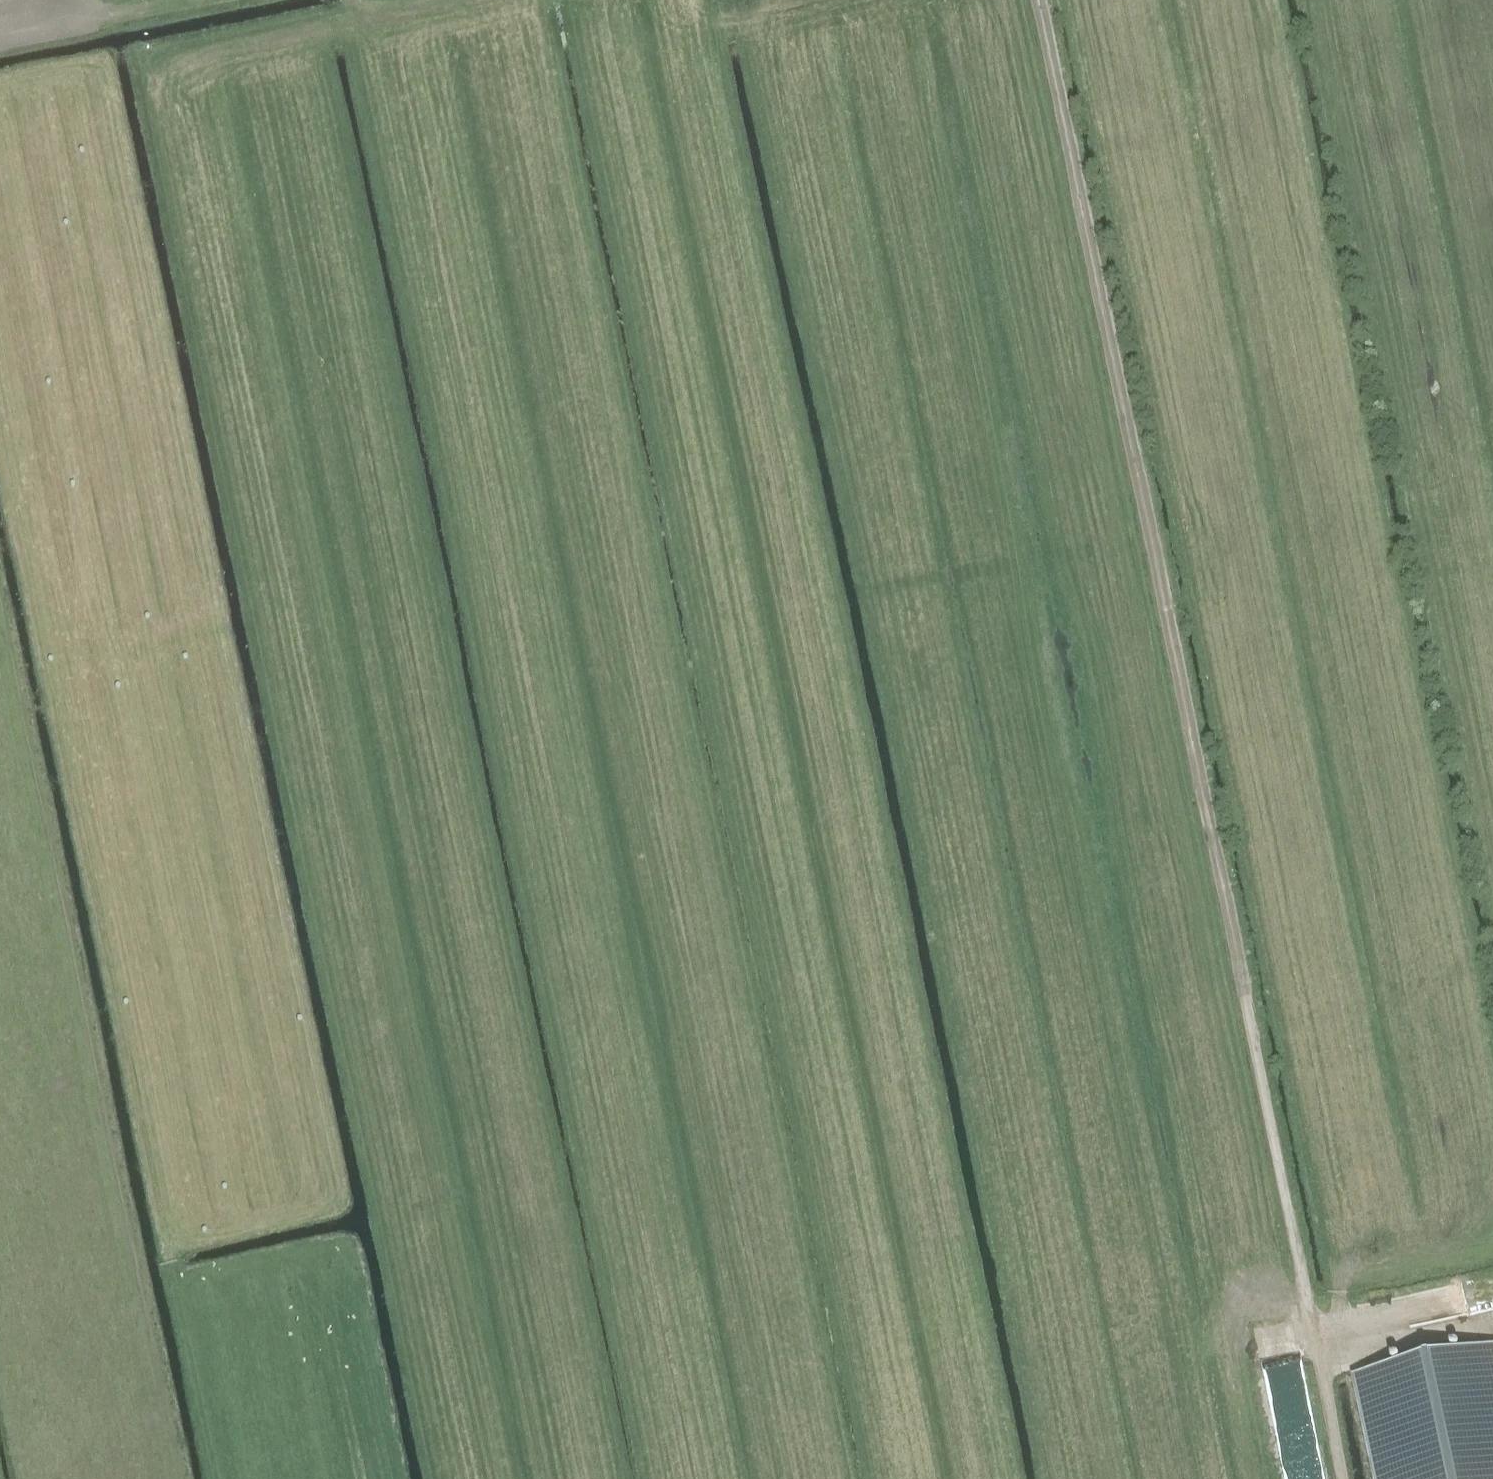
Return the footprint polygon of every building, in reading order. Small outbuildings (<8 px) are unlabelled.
[(1373,1478),(1492,1478),(1492,1347),(1351,1377),(1373,1478)]
